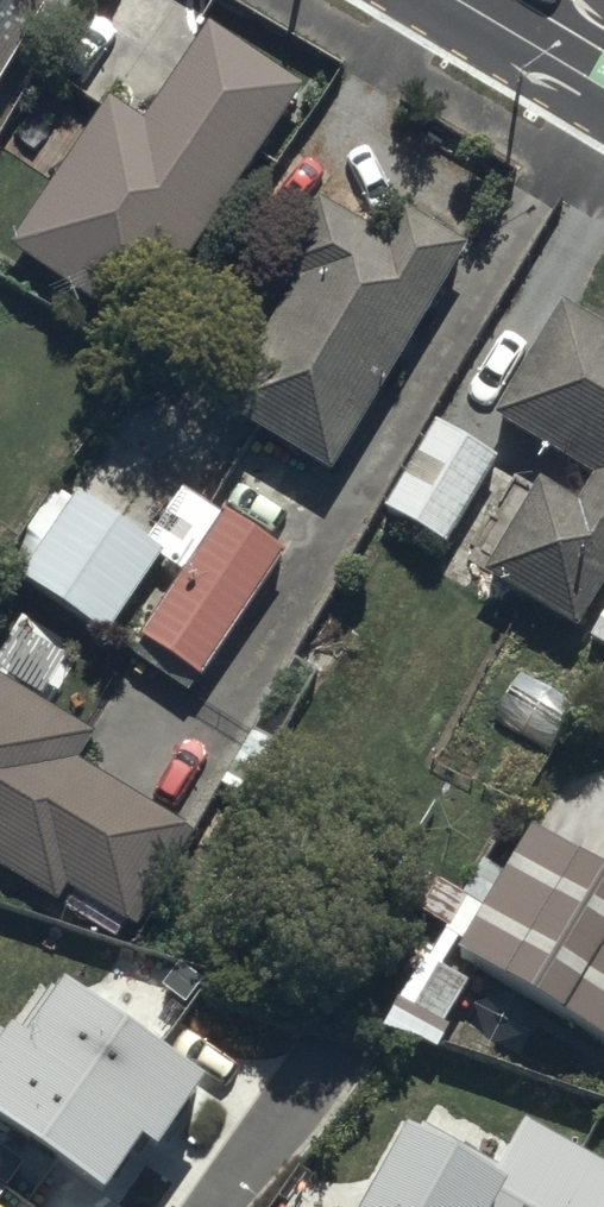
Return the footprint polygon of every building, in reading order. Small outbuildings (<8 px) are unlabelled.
[(53,16),(26,0),(0,0),(0,104),(53,16)] [(109,112),(11,257),(140,344),(300,105),(205,41),(142,135),(109,112)] [(225,419),(334,487),(473,263),(407,222),(386,256),(323,216),(281,284),(301,296),(225,419)] [(564,319),(496,434),(596,493),(578,522),(540,500),(489,586),(582,642),(603,606),(603,343),(564,319)] [(437,436),(387,519),(449,557),(499,474),(437,436)] [(146,554),(77,507),(72,514),(52,500),(0,576),(0,613),(33,636),(51,610),(107,648),(163,565),(146,554)] [(146,554),(163,565),(188,583),(142,651),(201,691),(284,569),(183,500),(146,554)] [(59,910),(64,901),(134,941),(193,839),(81,774),(98,745),(0,689),(0,875),(59,910)] [(532,842),(455,967),(603,1058),(603,886),(532,842)] [(88,1206),(121,1206),(147,1171),(161,1181),(210,1110),(54,1001),(14,1058),(1,1048),(0,1049),(0,1146),(88,1206)] [(522,1140),(498,1185),(423,1145),(415,1160),(407,1155),(379,1206),(603,1206),(603,1184),(522,1140)]
